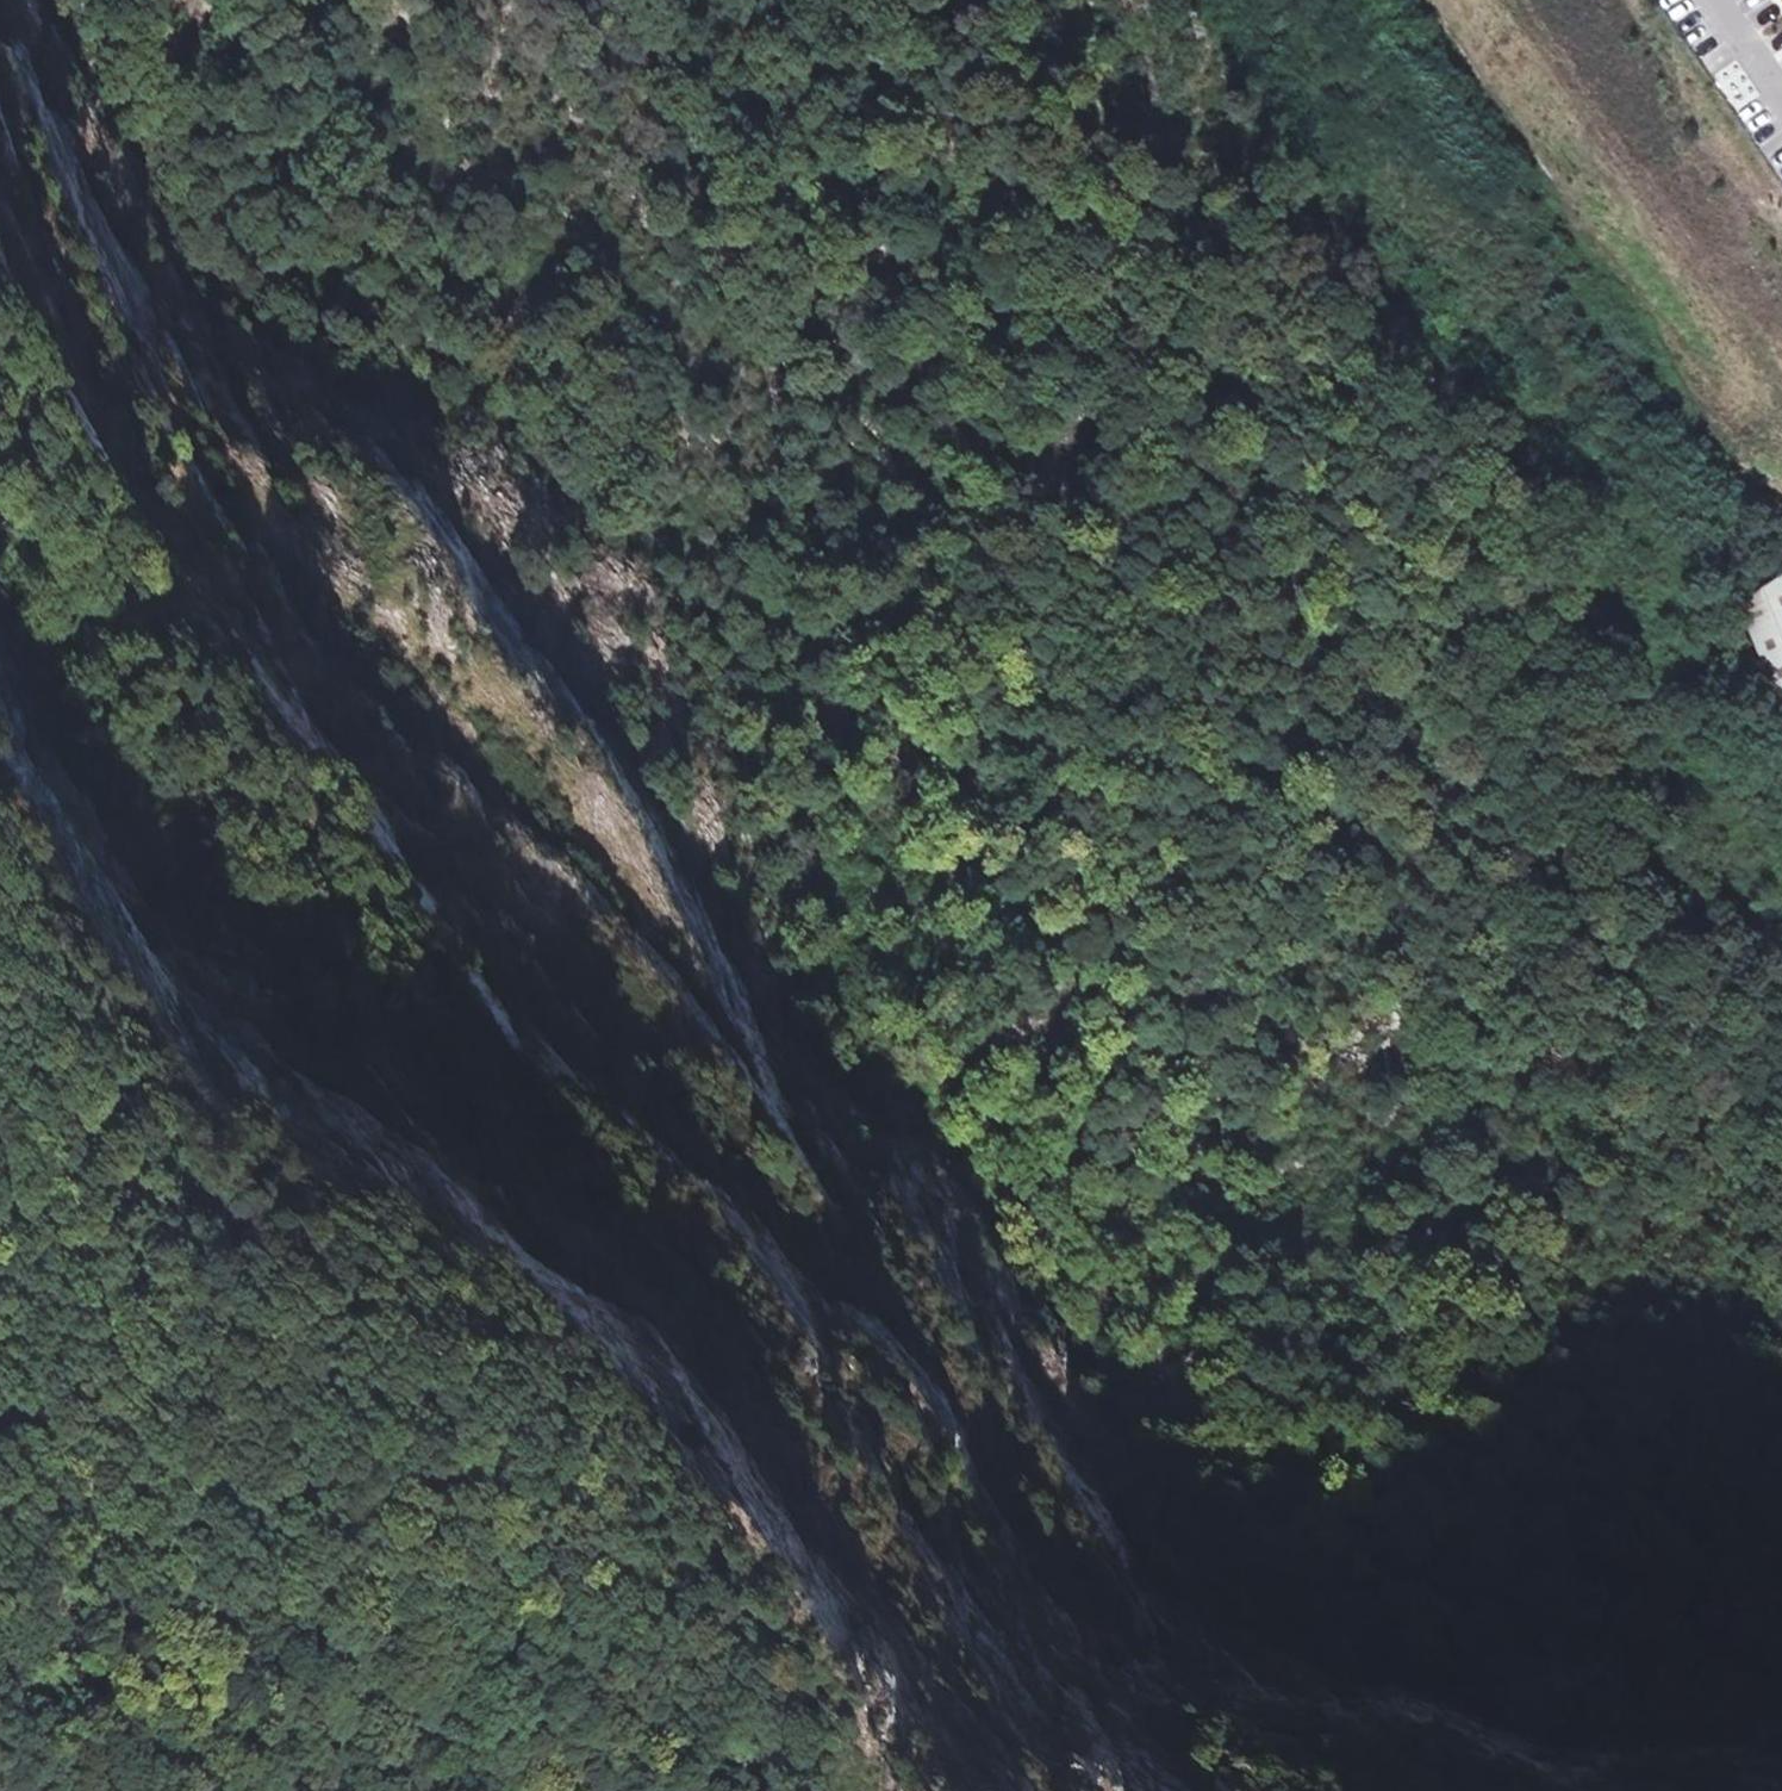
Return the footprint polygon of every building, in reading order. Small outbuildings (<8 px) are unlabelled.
[(1781,504),(1781,487),(1774,493),(1781,504)] [(1781,703),(1781,578),(1742,606),(1781,703)]
